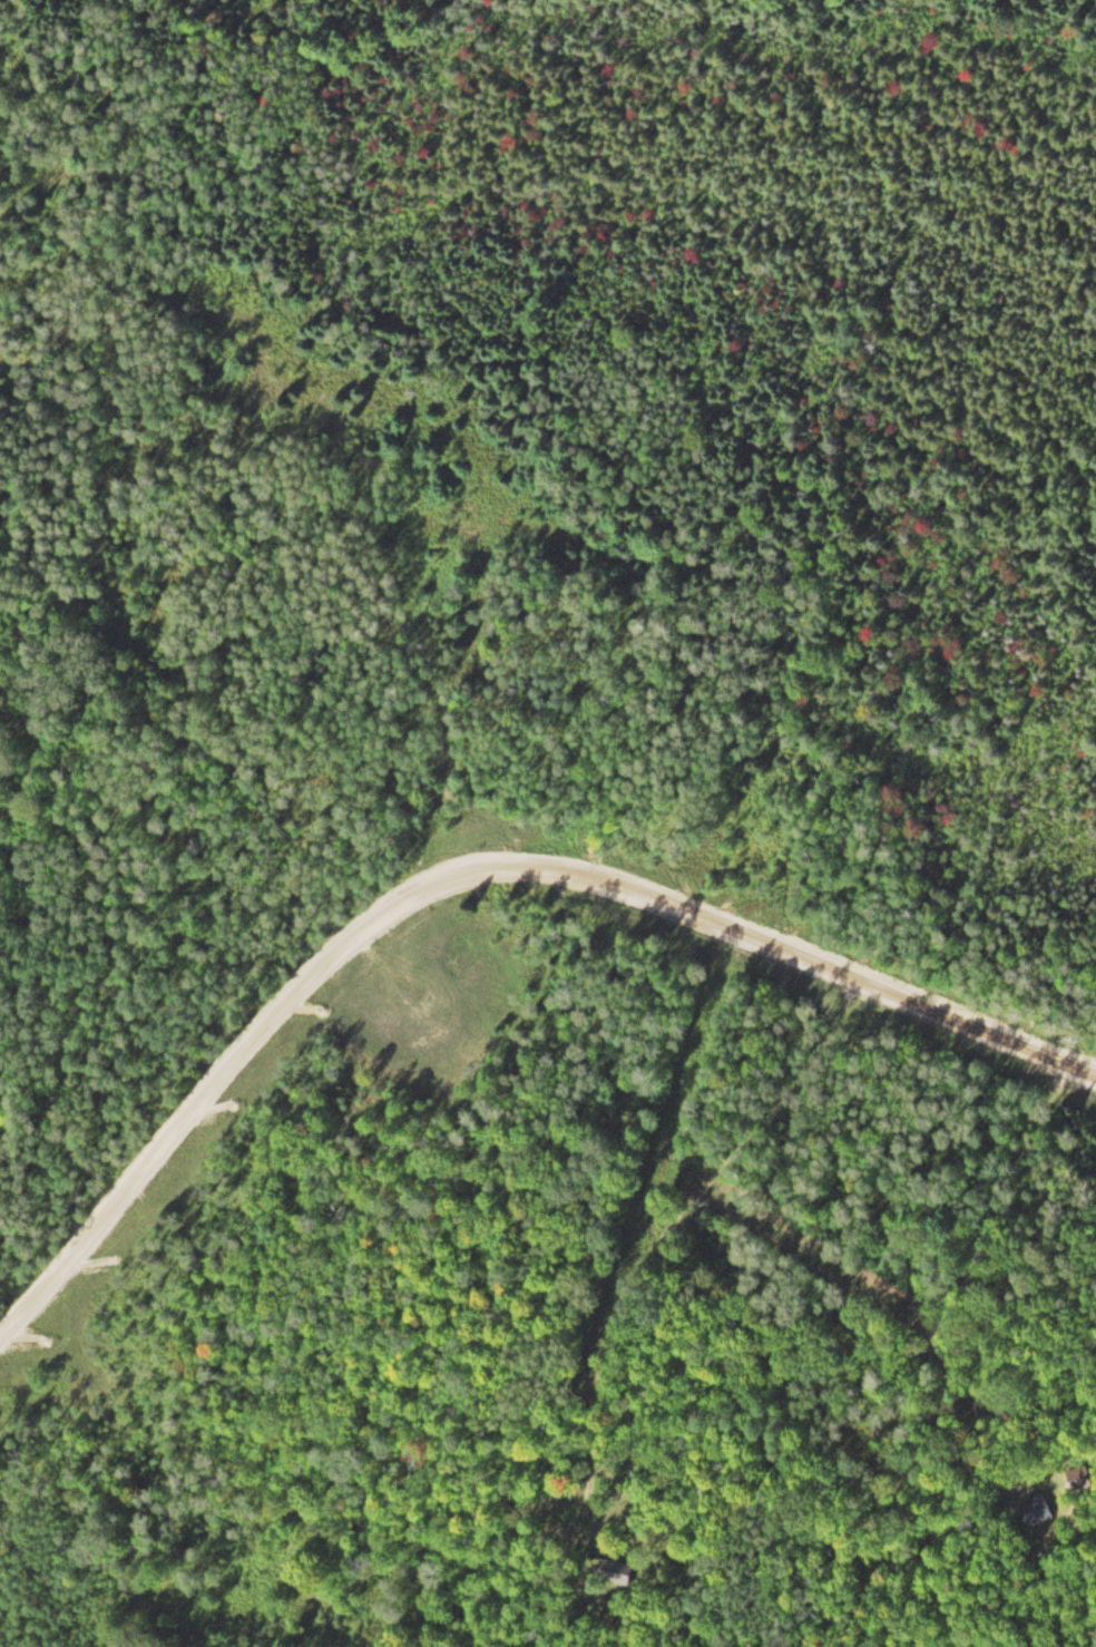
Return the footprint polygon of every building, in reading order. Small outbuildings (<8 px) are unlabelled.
[(1022,1507),(1026,1523),(1050,1518),(1047,1502),(1022,1507)] [(600,1585),(629,1590),(634,1568),(604,1562),(600,1585)]
